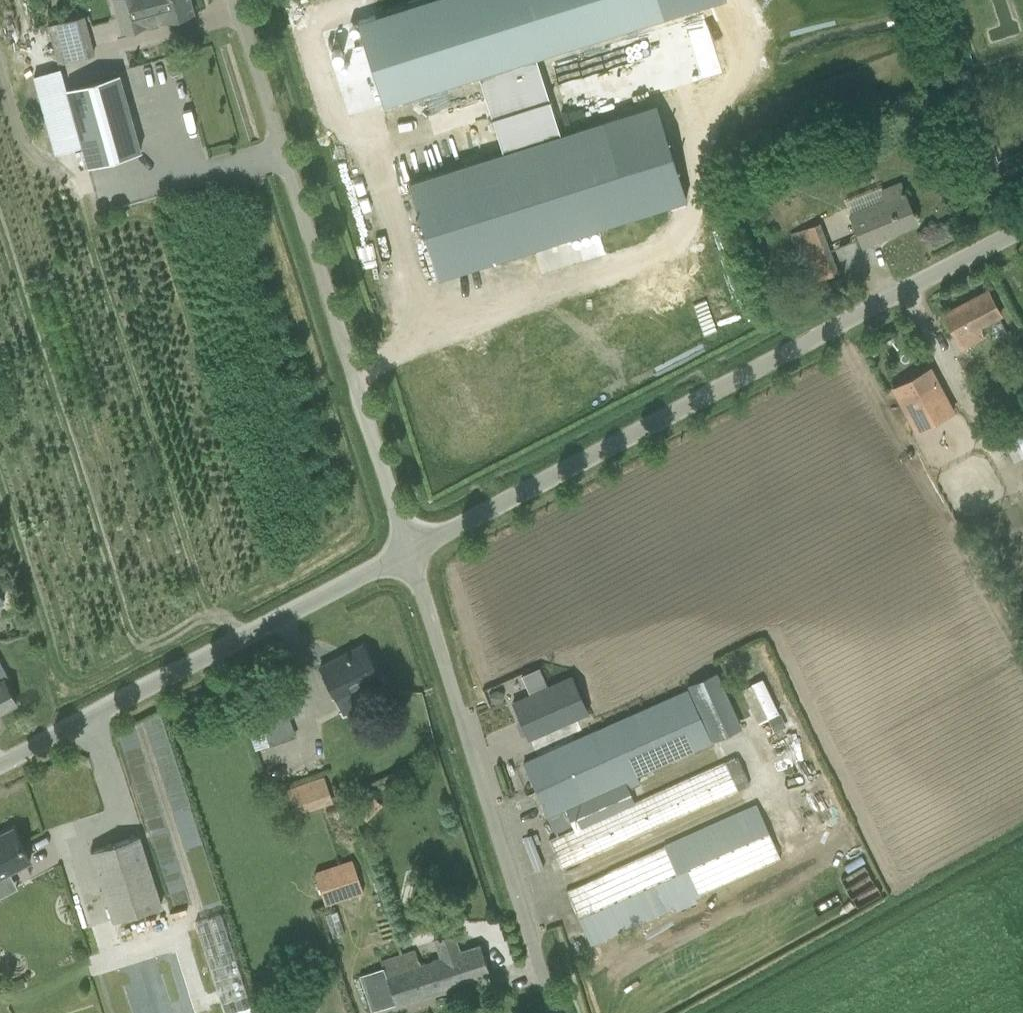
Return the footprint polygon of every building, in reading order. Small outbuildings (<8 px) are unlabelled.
[(194,13),(191,0),(110,0),(119,34),(194,13)] [(383,104),(478,74),(502,150),(559,132),(535,56),(668,15),(663,0),(421,0),(357,20),(383,104)] [(84,14),(50,23),(60,64),(95,55),(84,14)] [(119,72),(65,87),(87,166),(141,151),(119,72)] [(990,87),(994,98),(1003,95),(1000,84),(990,87)] [(502,150),(407,181),(437,277),(667,204),(637,108),(559,132),(502,150)] [(911,119),(911,124),(919,128),(923,125),(926,112),(918,109),(911,119)] [(916,221),(908,202),(899,180),(881,187),(880,185),(846,198),(851,209),(849,211),(863,245),(891,234),(890,231),(916,221)] [(789,232),(802,265),(810,283),(839,272),(819,222),(789,232)] [(987,290),(943,313),(962,349),(984,338),(977,324),(1000,313),(987,290)] [(953,411),(939,385),(930,367),(893,387),(916,431),(953,411)] [(997,424),(1007,445),(1022,437),(1022,411),(997,424)] [(336,658),(320,666),(337,699),(379,676),(363,646),(337,660),(336,658)] [(16,703),(4,679),(9,676),(0,658),(0,711),(16,703)] [(576,718),(588,713),(572,676),(547,687),(538,667),(522,674),(531,694),(513,702),(529,738),(536,755),(583,734),(576,718)] [(751,683),(767,717),(778,712),(762,678),(751,683)] [(264,725),(304,710),(294,685),(255,700),(264,725)] [(562,869),(581,860),(739,789),(725,759),(634,800),(629,787),(715,749),(687,688),(523,763),(555,832),(573,824),(574,827),(549,839),(562,869)] [(504,696),(502,690),(496,689),(492,691),(490,696),(492,701),(496,703),(503,701),(504,696)] [(765,723),(772,735),(784,728),(778,717),(765,723)] [(293,785),(287,787),(296,816),(322,807),(322,806),(334,801),(324,774),(293,785)] [(590,943),(679,904),(682,910),(698,903),(695,897),(782,857),(758,805),(566,890),(590,943)] [(16,889),(8,873),(29,862),(12,828),(0,834),(0,897),(16,889)] [(161,905),(139,835),(91,850),(113,920),(161,905)] [(315,869),(326,902),(364,889),(353,856),(315,869)] [(226,1012),(252,1012),(220,914),(196,921),(226,1012)] [(371,1009),(489,972),(480,944),(461,951),(454,930),(435,936),(441,956),(420,963),(416,949),(382,961),(383,966),(359,975),(371,1009)] [(287,996),(296,1000),(302,986),(293,982),(287,996)]
